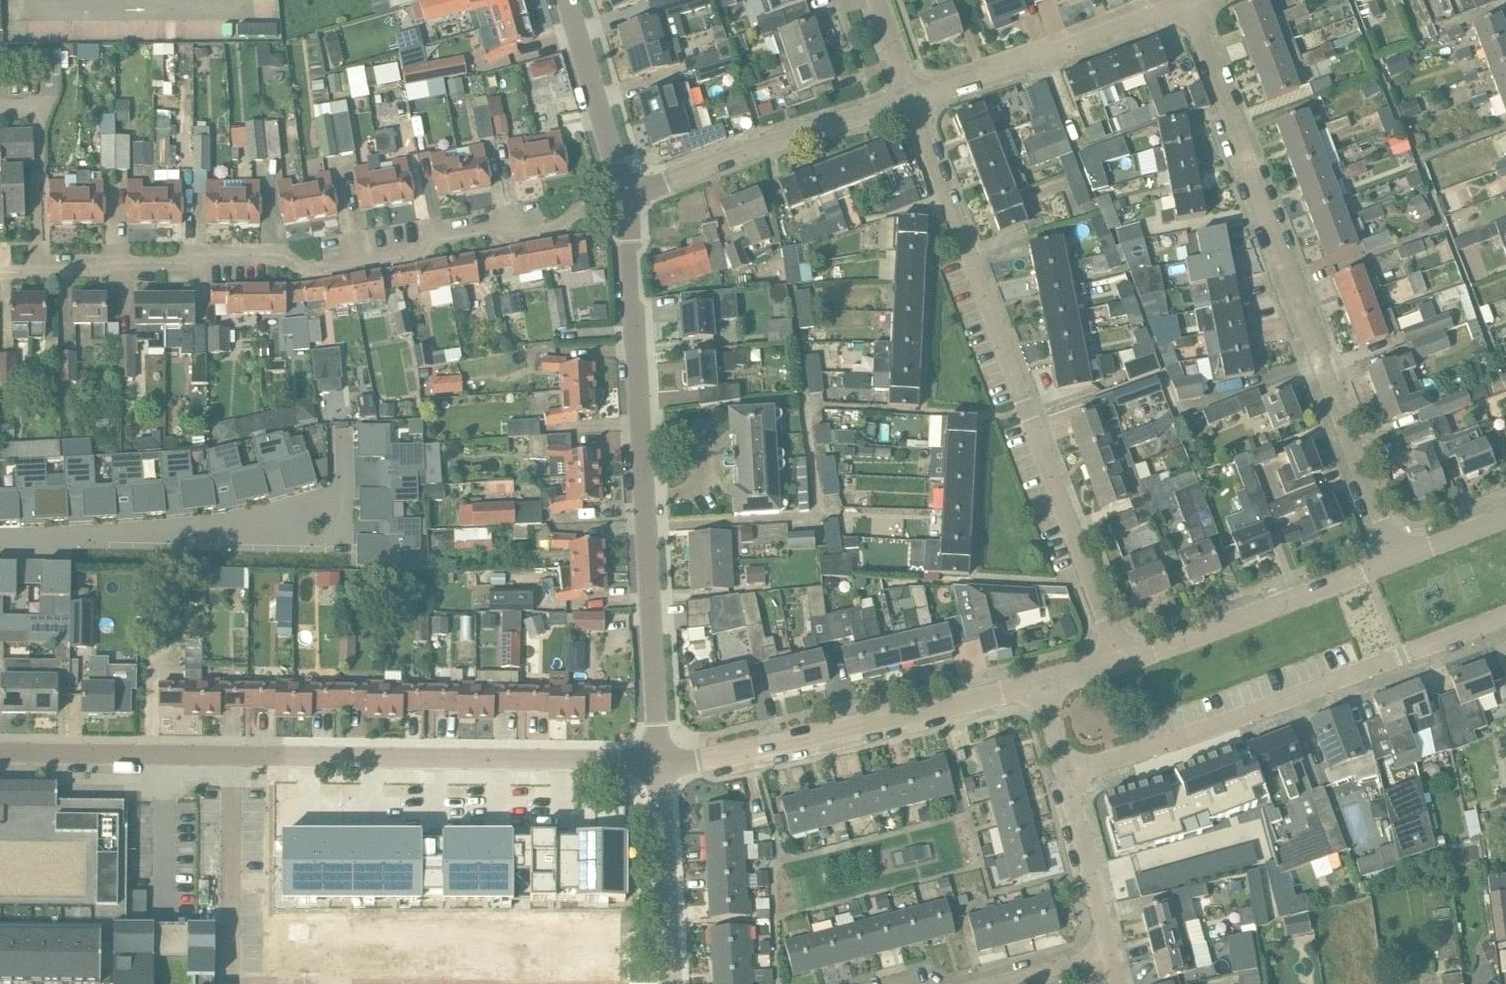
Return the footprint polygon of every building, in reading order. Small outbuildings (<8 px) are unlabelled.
[(372,2),(375,15),(426,0),(380,0),(372,2)] [(412,5),(417,21),(425,18),(426,21),(465,10),(465,13),(471,11),(475,10),(481,30),(496,25),(504,23),(514,20),(527,17),(522,0),(428,0),(412,5)] [(615,10),(634,5),(649,0),(612,0),(615,10)] [(667,6),(671,18),(714,5),(712,0),(687,0),(667,6)] [(717,11),(738,3),(736,0),(714,0),(717,11)] [(761,30),(808,14),(804,2),(807,1),(807,0),(761,0),(766,15),(757,18),(761,30)] [(940,11),(920,19),(930,47),(962,35),(950,4),(960,0),(962,5),(963,4),(962,0),(936,0),(940,11)] [(979,3),(984,2),(992,24),(993,24),(996,29),(1011,24),(1009,18),(1025,12),(1021,0),(978,0),(979,3)] [(1274,22),(1265,0),(1262,0),(1234,10),(1243,33),(1274,22)] [(1376,0),(1368,3),(1374,17),(1381,14),(1376,0)] [(1403,7),(1401,0),(1392,0),(1396,10),(1397,9),(1399,8),(1403,7)] [(1283,12),(1285,18),(1308,9),(1306,3),(1283,12)] [(1308,9),(1285,18),(1287,23),(1288,23),(1310,14),(1308,9)] [(808,14),(761,30),(764,40),(773,37),(781,57),(821,43),(815,23),(818,22),(817,21),(811,23),(808,14)] [(1480,49),(1505,39),(1505,32),(1500,16),(1501,16),(1501,15),(1472,26),(1480,49)] [(481,30),(477,31),(483,51),(488,63),(510,54),(510,55),(511,55),(510,54),(518,51),(517,45),(533,40),(527,17),(514,20),(504,23),(496,25),(481,30)] [(627,54),(673,40),(669,25),(665,26),(662,18),(620,30),(627,54)] [(1274,22),(1243,33),(1251,55),(1294,40),(1288,23),(1287,23),(1285,18),(1274,22)] [(1417,42),(1439,34),(1436,23),(1413,31),(1417,42)] [(732,58),(727,42),(726,40),(726,41),(726,38),(721,26),(711,29),(717,51),(715,51),(715,50),(682,59),(687,74),(695,71),(733,60),(732,58)] [(1459,28),(1445,33),(1448,40),(1462,35),(1459,28)] [(1294,40),(1251,55),(1259,78),(1261,77),(1290,66),(1302,62),(1324,54),(1334,50),(1333,49),(1363,38),(1361,32),(1331,43),(1331,42),(1321,46),(1322,48),(1300,56),(1294,40)] [(336,35),(324,38),(331,65),(344,62),(336,35)] [(743,36),(727,42),(732,58),(732,56),(747,51),(743,36)] [(1160,118),(1189,112),(1181,92),(1174,95),(1164,98),(1157,79),(1170,74),(1167,67),(1168,66),(1157,39),(1134,48),(1144,75),(1145,78),(1160,117),(1160,118)] [(1505,65),(1505,39),(1480,49),(1489,71),(1505,65)] [(673,40),(627,54),(634,78),(681,64),(677,54),(666,57),(662,44),(673,41),(673,40)] [(787,76),(828,62),(821,43),(781,57),(787,76)] [(99,60),(99,46),(78,46),(78,60),(99,60)] [(423,46),(400,53),(403,68),(406,85),(429,81),(447,78),(457,76),(467,74),(464,57),(426,64),(423,46)] [(207,48),(194,51),(197,60),(210,57),(207,48)] [(1144,75),(1134,48),(1111,57),(1121,84),(1144,75)] [(1334,50),(1324,54),(1302,62),(1304,68),(1336,56),(1334,50)] [(1468,50),(1454,55),(1457,63),(1471,58),(1468,50)] [(59,51),(47,51),(47,75),(59,75),(59,51)] [(283,62),(282,54),(270,55),(271,68),(284,67),(283,62)] [(1121,84),(1111,57),(1087,66),(1098,93),(1121,84)] [(1395,57),(1385,61),(1391,77),(1401,73),(1395,57)] [(555,59),(542,62),(546,76),(558,72),(555,59)] [(733,60),(695,71),(698,82),(736,71),(733,60)] [(828,62),(787,76),(793,94),(783,97),(787,108),(834,92),(830,81),(834,80),(828,62)] [(1464,77),(1467,85),(1480,80),(1482,86),(1493,82),(1497,94),(1505,91),(1505,65),(1489,71),(1479,75),(1478,72),(1464,77)] [(382,66),(374,68),(378,87),(386,85),(382,66)] [(1087,66),(1064,75),(1074,102),(1098,93),(1087,66)] [(1261,77),(1259,78),(1268,100),(1299,89),(1290,66),(1261,77)] [(364,67),(347,70),(347,73),(350,85),(352,100),(369,96),(368,88),(365,69),(364,67)] [(347,73),(340,75),(342,86),(350,85),(347,73)] [(339,74),(328,76),(331,93),(342,91),(339,74)] [(1333,88),(1329,77),(1309,85),(1313,96),(1333,88)] [(449,94),(447,78),(429,81),(432,97),(449,94)] [(450,94),(464,91),(462,80),(448,83),(450,94)] [(1041,107),(1028,112),(1032,121),(1044,116),(1057,111),(1045,81),(1032,86),(1038,100),(1041,107)] [(1375,81),(1360,88),(1365,100),(1381,93),(1375,81)] [(1197,110),(1203,109),(1211,107),(1202,83),(1200,83),(1201,84),(1188,89),(1197,110)] [(640,97),(647,122),(695,108),(688,84),(640,97)] [(765,88),(752,92),(759,112),(772,107),(765,88)] [(1497,94),(1505,117),(1505,91),(1497,94)] [(1485,95),(1471,100),(1474,108),(1488,103),(1485,95)] [(494,138),(486,97),(472,99),(474,110),(473,110),(478,141),(494,138)] [(1127,101),(1137,125),(1153,119),(1160,117),(1155,105),(1138,111),(1136,104),(1135,103),(1134,102),(1132,100),(1130,99),(1128,99),(1127,99),(1127,101)] [(1421,113),(1416,100),(1397,107),(1403,121),(1421,113)] [(1137,125),(1127,101),(1132,114),(1117,119),(1121,131),(1137,125)] [(347,102),(330,104),(340,156),(355,154),(347,102)] [(340,156),(330,104),(314,107),(316,119),(314,120),(321,159),(340,156)] [(130,105),(115,106),(116,122),(130,122),(130,105)] [(956,116),(967,145),(995,135),(984,105),(956,116)] [(702,130),(695,108),(647,122),(654,146),(673,140),(675,145),(689,141),(692,152),(726,138),(722,124),(702,130)] [(1064,129),(1057,111),(1044,116),(1051,134),(1023,144),(1027,156),(1064,142),(1060,130),(1064,129)] [(1285,146),(1312,135),(1304,113),(1276,123),(1285,146)] [(101,171),(116,171),(116,129),(115,129),(115,116),(101,116),(101,171)] [(509,134),(505,116),(493,118),(497,137),(509,134)] [(1325,125),(1327,130),(1349,122),(1347,116),(1325,125)] [(1158,123),(1163,148),(1191,142),(1187,117),(1158,123)] [(1393,117),(1381,121),(1385,132),(1397,128),(1393,117)] [(155,120),(154,166),(169,167),(170,120),(155,120)] [(281,158),(278,121),(264,123),(267,147),(268,159),(281,158)] [(245,128),(249,162),(266,160),(262,122),(261,122),(245,123),(245,125),(245,128)] [(1349,122),(1327,130),(1329,136),(1352,127),(1349,122)] [(194,128),(194,172),(207,172),(210,172),(210,139),(210,128),(206,128),(206,123),(197,123),(197,128),(194,128)] [(1101,125),(1085,131),(1090,143),(1106,137),(1101,125)] [(24,129),(14,130),(14,138),(24,138),(24,129)] [(24,138),(34,137),(33,129),(24,129),(24,138)] [(124,129),(116,129),(116,171),(130,171),(130,136),(124,136),(124,129)] [(393,129),(375,133),(379,156),(397,153),(393,129)] [(10,130),(0,130),(0,132),(0,139),(10,138),(10,130)] [(546,136),(534,138),(536,147),(541,178),(568,173),(561,133),(546,136)] [(1006,164),(995,135),(967,145),(978,174),(1006,164)] [(1321,158),(1312,135),(1285,146),(1293,168),(1321,158)] [(1390,141),(1395,156),(1409,150),(1405,136),(1390,141)] [(24,145),(34,145),(34,137),(24,138),(24,145)] [(1079,153),(1085,169),(1096,164),(1109,161),(1129,155),(1123,137),(1079,153)] [(0,139),(1,146),(10,146),(10,138),(0,139)] [(24,138),(14,138),(15,146),(24,145),(24,138)] [(522,141),(522,140),(508,142),(515,183),(541,178),(536,147),(534,138),(522,141)] [(895,139),(867,149),(878,177),(881,186),(886,199),(900,194),(891,172),(907,166),(896,138),(895,139)] [(1064,142),(1027,156),(1032,167),(1059,157),(1066,174),(1079,169),(1072,152),(1068,153),(1064,142)] [(1153,150),(1158,174),(1196,167),(1191,142),(1163,148),(1153,150)] [(153,144),(134,144),(134,166),(153,166),(153,144)] [(24,145),(15,146),(15,153),(25,153),(24,145)] [(25,153),(34,152),(34,145),(24,145),(25,153)] [(1,146),(1,154),(11,153),(10,146),(1,146)] [(471,158),(459,161),(465,192),(491,187),(484,147),(469,149),(471,158)] [(881,186),(878,177),(867,149),(838,160),(848,188),(861,184),(865,195),(882,189),(881,186)] [(25,161),(35,161),(34,152),(25,153),(25,161)] [(1,154),(1,162),(11,162),(11,153),(1,154)] [(25,153),(15,153),(15,162),(25,161),(25,153)] [(438,196),(465,192),(459,161),(447,163),(445,153),(431,156),(438,196)] [(1321,158),(1293,168),(1301,190),(1329,180),(1366,166),(1373,163),(1371,158),(1341,169),(1339,164),(1325,170),(1321,158)] [(382,174),(388,205),(414,201),(407,160),(392,163),(394,172),(382,174)] [(830,163),(809,171),(819,199),(848,188),(838,160),(831,163),(830,163)] [(1496,164),(1499,171),(1505,168),(1505,160),(1496,164)] [(1101,163),(1085,169),(1093,191),(1109,187),(1101,163)] [(1006,164),(978,174),(989,203),(1017,193),(1016,192),(1028,188),(1023,174),(1020,175),(1018,169),(1009,172),(1006,164)] [(0,167),(0,228),(5,228),(5,218),(26,217),(24,166),(0,167)] [(361,210),(388,205),(382,174),(370,176),(369,167),(354,170),(358,190),(361,210)] [(1196,167),(1158,174),(1160,186),(1170,184),(1172,197),(1201,191),(1196,167)] [(1086,187),(1079,169),(1066,174),(1073,192),(1086,187)] [(790,210),(819,199),(809,171),(780,182),(779,182),(790,210)] [(77,172),(77,192),(77,224),(104,224),(104,183),(90,183),(90,172),(77,172)] [(1419,172),(1406,177),(1411,189),(1423,184),(1419,172)] [(317,186),(305,188),(311,219),(338,214),(334,195),(330,174),(316,177),(317,186)] [(1301,190),(1309,213),(1337,202),(1329,180),(1301,190)] [(284,224),(311,219),(305,188),(294,190),(292,181),(277,183),(281,204),(284,224)] [(50,224),(77,224),(77,192),(65,192),(65,183),(50,183),(50,224)] [(155,224),(155,192),(143,192),(143,183),(128,183),(128,224),(155,224)] [(155,224),(182,224),(182,204),(182,183),(167,183),(167,192),(155,192),(155,224)] [(206,183),(206,224),(233,224),(233,192),(233,183),(206,183)] [(245,192),(233,192),(233,224),(260,224),(260,183),(245,183),(245,192)] [(1447,213),(1470,208),(1465,187),(1443,193),(1447,213)] [(886,199),(885,200),(890,213),(920,201),(915,188),(900,194),(886,199)] [(766,217),(756,191),(721,204),(731,232),(745,226),(753,247),(773,239),(765,217),(766,217)] [(1206,216),(1201,191),(1172,197),(1175,208),(1161,211),(1163,224),(1206,216)] [(1028,222),(1017,193),(989,203),(1000,233),(1028,222)] [(1096,199),(1101,211),(1113,208),(1108,195),(1096,199)] [(1421,195),(1410,201),(1420,217),(1430,211),(1421,195)] [(1125,199),(1113,202),(1115,211),(1127,208),(1125,199)] [(847,228),(836,200),(822,206),(833,233),(847,228)] [(890,213),(885,200),(880,201),(885,214),(890,213)] [(1337,202),(1309,213),(1318,235),(1345,225),(1337,202)] [(1382,211),(1380,206),(1358,214),(1360,219),(1382,211)] [(1113,208),(1101,211),(1108,231),(1120,226),(1113,208)] [(1360,219),(1345,225),(1318,235),(1326,258),(1354,247),(1349,236),(1364,230),(1362,225),(1384,216),(1382,211),(1360,219)] [(882,219),(883,248),(891,248),(891,219),(882,219)] [(898,219),(896,251),(926,252),(928,221),(898,219)] [(1495,223),(1500,236),(1505,233),(1505,219),(1495,223)] [(723,250),(717,221),(701,224),(702,231),(702,232),(702,237),(689,241),(691,249),(650,261),(657,288),(726,269),(723,250)] [(833,233),(828,221),(798,233),(802,244),(833,233)] [(1486,228),(1473,233),(1477,243),(1490,238),(1486,228)] [(1187,243),(1182,244),(1185,262),(1201,259),(1229,254),(1230,254),(1225,229),(1185,236),(1187,243)] [(1392,243),(1388,231),(1361,241),(1366,253),(1392,243)] [(1104,255),(1090,257),(1090,258),(1119,252),(1118,249),(1117,247),(1115,247),(1111,234),(1098,239),(1104,255)] [(584,237),(539,245),(544,271),(570,266),(572,275),(590,272),(587,252),(584,237)] [(1029,245),(1034,269),(1067,263),(1062,238),(1029,245)] [(1434,248),(1431,238),(1422,241),(1422,240),(1397,249),(1401,260),(1425,252),(1425,251),(1434,248)] [(1151,267),(1144,239),(1120,244),(1131,273),(1145,268),(1151,267)] [(749,267),(741,244),(726,250),(734,272),(749,267)] [(515,276),(544,271),(539,245),(493,253),(496,270),(513,267),(515,276)] [(784,267),(799,265),(796,246),(781,249),(784,267)] [(896,251),(895,282),(925,283),(926,252),(896,251)] [(1119,252),(1090,258),(1094,273),(1109,270),(1122,266),(1120,261),(1122,261),(1119,252)] [(465,286),(480,284),(479,279),(478,273),(496,270),(493,253),(490,253),(462,258),(454,260),(446,261),(451,289),(455,312),(469,310),(465,286)] [(1201,259),(1185,262),(1190,287),(1205,284),(1235,278),(1230,254),(1201,259)] [(451,289),(446,261),(399,270),(402,287),(420,284),(422,294),(451,289)] [(1067,263),(1034,269),(1039,294),(1072,287),(1070,279),(1067,263)] [(799,265),(784,267),(786,285),(790,285),(802,283),(799,265)] [(1131,273),(1140,297),(1151,294),(1153,294),(1156,293),(1151,267),(1145,268),(1131,273)] [(1334,278),(1342,302),(1370,291),(1380,288),(1376,278),(1367,282),(1362,268),(1334,278)] [(402,287),(399,270),(352,278),(357,305),(386,300),(384,290),(402,287)] [(1420,273),(1407,278),(1413,296),(1426,291),(1425,286),(1420,273)] [(750,276),(739,277),(740,289),(751,288),(750,276)] [(323,283),(304,285),(306,302),(326,300),(328,311),(357,305),(352,278),(323,283)] [(1208,295),(1210,308),(1240,302),(1235,278),(1205,284),(1190,287),(1192,298),(1208,295)] [(923,314),(925,283),(895,282),(893,313),(923,314)] [(1128,282),(1116,287),(1121,302),(1134,298),(1128,282)] [(286,287),(257,287),(257,314),(287,314),(286,304),(306,302),(304,285),(286,287)] [(1072,287),(1039,294),(1044,318),(1077,311),(1074,297),(1086,295),(1084,285),(1072,287)] [(1459,297),(1468,321),(1476,318),(1464,285),(1438,294),(1441,304),(1459,297)] [(257,287),(211,288),(211,304),(228,304),(228,315),(257,314),(257,287)] [(569,328),(562,289),(548,291),(554,331),(569,328)] [(738,320),(736,290),(701,293),(681,295),(682,308),(681,308),(684,340),(713,338),(712,322),(738,320)] [(797,308),(811,309),(809,290),(795,292),(797,308)] [(1370,291),(1342,302),(1351,325),(1379,314),(1370,291)] [(522,313),(519,294),(501,297),(504,316),(522,313)] [(1161,316),(1153,294),(1151,294),(1140,297),(1149,321),(1161,316)] [(120,336),(118,336),(118,325),(106,325),(106,296),(74,297),(74,326),(91,326),(91,343),(105,343),(120,343),(120,336)] [(148,343),(148,350),(165,349),(165,346),(165,296),(136,296),(136,327),(137,327),(137,337),(120,336),(120,343),(121,379),(132,379),(132,353),(138,353),(138,343),(148,343)] [(192,355),(192,354),(194,354),(193,327),(194,327),(194,296),(165,296),(165,346),(181,346),(181,355),(192,355)] [(503,318),(499,296),(484,299),(488,321),(503,318)] [(46,324),(46,297),(13,297),(13,312),(11,312),(11,315),(13,315),(13,339),(46,339),(45,324),(46,324)] [(1121,302),(1105,306),(1108,319),(1126,316),(1139,311),(1134,298),(1121,302)] [(1205,334),(1244,326),(1240,302),(1210,308),(1195,311),(1200,335),(1205,334)] [(1444,330),(1454,327),(1449,313),(1437,318),(1431,302),(1418,307),(1423,322),(1401,330),(1406,344),(1410,343),(1444,330)] [(607,305),(590,305),(590,320),(608,320),(607,305)] [(801,330),(814,328),(813,321),(812,311),(811,309),(797,308),(801,330)] [(1077,311),(1044,318),(1049,342),(1081,336),(1092,333),(1090,323),(1079,325),(1077,311)] [(1398,334),(1390,311),(1379,314),(1351,325),(1359,348),(1398,334)] [(411,334),(407,313),(394,316),(399,337),(411,334)] [(892,344),(922,345),(923,314),(893,313),(892,344)] [(1157,343),(1170,341),(1161,316),(1149,321),(1157,343)] [(296,334),(293,334),(293,337),(294,352),(299,351),(299,355),(305,355),(305,351),(311,351),(310,343),(308,321),(307,317),(295,318),(295,323),(296,334)] [(1473,339),(1484,335),(1478,318),(1476,318),(1468,321),(1466,322),(1473,339)] [(792,332),(790,319),(767,321),(769,343),(793,341),(792,332)] [(320,320),(308,321),(310,343),(318,343),(322,343),(320,320)] [(1210,358),(1249,351),(1244,326),(1205,334),(1210,358)] [(216,329),(208,329),(209,353),(230,353),(229,328),(216,329)] [(1145,328),(1132,333),(1138,349),(1151,345),(1145,328)] [(1417,361),(1451,349),(1444,330),(1410,343),(1417,361)] [(1081,336),(1049,342),(1054,366),(1086,360),(1081,336)] [(1191,337),(1175,340),(1176,346),(1177,350),(1193,347),(1191,337)] [(1170,341),(1157,343),(1165,365),(1178,363),(1173,351),(1177,350),(1175,340),(1170,341)] [(922,345),(892,344),(875,343),(874,359),(891,359),(890,375),(920,376),(922,345)] [(1136,362),(1123,367),(1129,382),(1160,370),(1151,345),(1138,349),(1132,351),(1136,362)] [(428,346),(414,349),(418,369),(433,366),(428,346)] [(1486,347),(1473,352),(1476,360),(1490,355),(1486,347)] [(339,349),(311,351),(314,381),(342,378),(339,349)] [(445,351),(430,353),(433,366),(447,364),(445,351)] [(686,371),(683,373),(684,383),(688,384),(688,390),(698,389),(708,388),(716,388),(716,386),(714,368),(735,366),(735,367),(748,366),(747,351),(734,351),(734,355),(714,357),(714,355),(705,356),(685,357),(686,371)] [(1254,375),(1249,351),(1208,359),(1213,383),(1254,375)] [(78,382),(77,353),(59,353),(60,382),(78,382)] [(206,384),(206,354),(194,354),(192,354),(192,355),(192,384),(206,384)] [(807,371),(821,372),(818,354),(805,356),(807,371)] [(0,355),(0,387),(15,387),(15,355),(0,355)] [(1368,371),(1378,397),(1417,383),(1413,371),(1417,369),(1412,356),(1395,362),(1394,361),(1368,371)] [(1086,360),(1054,366),(1059,391),(1091,384),(1103,379),(1099,357),(1086,360)] [(562,370),(563,391),(594,389),(593,364),(567,366),(566,358),(565,358),(565,359),(543,358),(542,370),(562,370)] [(1204,396),(1200,375),(1185,378),(1178,363),(1165,365),(1178,401),(1204,396)] [(824,393),(821,372),(807,371),(810,394),(809,394),(809,395),(824,393)] [(919,408),(920,376),(890,375),(873,374),(872,390),(889,391),(889,406),(919,408)] [(449,377),(432,378),(433,393),(450,391),(449,377)] [(1070,420),(1081,451),(1108,441),(1102,424),(1117,419),(1113,407),(1117,406),(1117,407),(1162,391),(1157,378),(1089,401),(1093,412),(1088,414),(1070,420)] [(1431,407),(1430,403),(1426,394),(1425,395),(1420,382),(1417,383),(1378,397),(1387,423),(1406,417),(1413,414),(1413,413),(1417,412),(1431,407)] [(739,385),(716,386),(716,388),(717,402),(740,399),(739,385)] [(1440,417),(1488,399),(1483,385),(1467,391),(1466,390),(1434,402),(1440,417)] [(596,413),(594,389),(563,391),(564,410),(545,413),(547,425),(578,420),(578,414),(596,413)] [(1271,398),(1244,409),(1247,415),(1250,422),(1269,414),(1275,430),(1282,427),(1301,420),(1289,391),(1271,398)] [(373,394),(358,396),(362,418),(377,417),(373,394)] [(1211,407),(1202,411),(1208,426),(1242,413),(1236,398),(1211,407)] [(379,404),(379,416),(394,417),(395,405),(379,404)] [(779,513),(773,408),(729,411),(730,438),(732,437),(733,457),(726,457),(725,457),(723,458),(723,459),(723,460),(722,461),(723,462),(724,463),(724,464),(723,464),(723,465),(723,466),(723,467),(724,468),(725,469),(726,469),(734,469),(735,489),(733,489),(735,515),(779,513)] [(933,447),(944,446),(944,415),(932,415),(933,447)] [(946,437),(946,449),(976,451),(977,419),(947,418),(946,437)] [(1431,423),(1445,461),(1456,457),(1464,478),(1494,467),(1484,441),(1478,426),(1465,431),(1452,436),(1445,418),(1431,423)] [(529,437),(540,436),(539,419),(507,421),(508,437),(529,436),(529,437)] [(236,420),(218,425),(223,442),(240,438),(236,421),(236,420)] [(1429,422),(1421,425),(1422,426),(1403,433),(1408,448),(1411,447),(1419,470),(1406,475),(1415,497),(1444,486),(1436,464),(1445,461),(1431,423),(1430,423),(1429,422)] [(814,426),(817,447),(832,445),(829,424),(814,426)] [(1081,451),(1091,480),(1134,464),(1129,449),(1158,438),(1153,425),(1108,441),(1081,451)] [(379,459),(380,474),(418,472),(425,472),(425,460),(424,444),(390,445),(390,426),(357,426),(358,459),(379,459)] [(853,431),(839,431),(839,444),(854,444),(853,431)] [(283,433),(255,439),(264,476),(280,472),(286,492),(317,484),(308,452),(290,458),(283,433)] [(540,436),(529,437),(529,461),(551,463),(551,460),(567,461),(568,479),(599,477),(598,452),(572,453),(571,434),(540,436)] [(179,438),(166,439),(167,451),(179,450),(179,438)] [(91,439),(61,441),(62,445),(62,458),(92,456),(91,444),(91,439)] [(899,440),(899,446),(907,446),(907,447),(928,448),(928,442),(899,440)] [(1253,440),(1244,443),(1247,452),(1253,450),(1256,449),(1253,440)] [(62,458),(62,445),(60,445),(60,441),(0,444),(0,461),(62,458)] [(1277,472),(1286,495),(1317,483),(1314,475),(1321,472),(1315,456),(1317,455),(1319,452),(1316,446),(1313,444),(1310,445),(1309,442),(1286,452),(1291,466),(1277,472)] [(232,483),(237,504),(268,497),(263,477),(260,465),(242,469),(236,444),(209,451),(212,476),(213,488),(232,483)] [(439,444),(424,444),(425,460),(440,460),(439,444)] [(1256,449),(1247,452),(1253,467),(1276,459),(1270,444),(1257,449),(1256,449)] [(844,448),(844,456),(855,456),(855,448),(844,448)] [(873,449),(859,449),(858,459),(873,459),(873,449)] [(946,449),(944,480),(974,482),(976,451),(946,449)] [(163,481),(164,493),(181,491),(184,512),(215,508),(213,488),(212,476),(193,478),(190,452),(161,453),(163,481)] [(1253,467),(1247,452),(1246,452),(1247,453),(1233,458),(1248,499),(1262,494),(1252,468),(1253,467)] [(114,485),(115,496),(132,495),(134,516),(165,514),(164,493),(163,481),(144,483),(142,454),(122,455),(113,456),(114,485)] [(66,487),(67,499),(83,498),(84,519),(116,517),(115,496),(114,485),(95,486),(94,457),(65,458),(66,487)] [(819,459),(822,474),(837,475),(834,457),(819,459)] [(46,460),(18,461),(19,501),(35,500),(36,521),(68,520),(67,499),(66,487),(47,488),(46,460)] [(806,460),(797,460),(800,512),(809,511),(806,460)] [(20,522),(19,501),(18,461),(17,461),(18,490),(0,491),(0,522),(20,522)] [(1133,510),(1147,505),(1156,502),(1175,494),(1199,485),(1194,472),(1172,480),(1161,484),(1158,476),(1158,475),(1140,481),(1134,464),(1091,480),(1102,510),(1129,500),(1133,510)] [(852,465),(839,465),(839,474),(848,474),(848,473),(852,473),(852,465)] [(418,473),(418,472),(380,474),(381,490),(359,491),(360,523),(394,521),(393,503),(419,502),(418,473)] [(1169,472),(1158,476),(1161,484),(1172,480),(1169,472)] [(837,475),(822,474),(825,496),(840,494),(837,475)] [(601,501),(599,477),(568,479),(569,498),(557,500),(555,489),(540,491),(543,510),(551,509),(551,513),(583,508),(583,502),(601,501)] [(944,480),(942,511),(972,513),(974,482),(944,480)] [(512,481),(487,483),(488,497),(513,495),(512,481)] [(1199,485),(1175,494),(1180,509),(1195,549),(1180,555),(1177,556),(1179,560),(1183,569),(1184,572),(1185,572),(1189,582),(1192,582),(1193,585),(1204,581),(1203,577),(1219,571),(1212,552),(1208,543),(1206,539),(1196,513),(1208,508),(1199,485)] [(444,487),(427,487),(427,500),(444,500),(444,487)] [(1316,487),(1268,507),(1273,521),(1284,517),(1307,507),(1312,520),(1282,531),(1287,544),(1301,538),(1303,544),(1320,537),(1319,533),(1342,524),(1337,511),(1340,507),(1335,493),(1321,499),(1316,487)] [(1156,502),(1147,505),(1153,520),(1161,517),(1160,513),(1156,502)] [(515,525),(514,503),(472,504),(472,506),(459,507),(460,527),(515,525)] [(1153,520),(1147,505),(1133,510),(1134,512),(1107,521),(1113,536),(1140,527),(1139,525),(1153,520)] [(1272,551),(1256,510),(1243,514),(1226,520),(1242,562),(1272,551)] [(930,511),(929,542),(941,542),(971,544),(972,513),(942,511),(930,511)] [(824,520),(826,536),(840,537),(837,518),(824,520)] [(357,552),(357,567),(390,568),(390,550),(421,551),(421,519),(394,521),(360,523),(379,522),(379,537),(358,536),(357,552)] [(528,539),(527,527),(515,527),(516,539),(528,539)] [(752,542),(752,528),(741,528),(741,543),(752,542)] [(492,551),(491,529),(444,531),(445,554),(455,553),(455,550),(479,549),(479,552),(492,551)] [(692,563),(730,561),(729,533),(691,535),(692,563)] [(815,549),(814,533),(788,534),(788,550),(815,549)] [(573,568),(604,566),(603,541),(577,543),(576,535),(575,535),(575,536),(553,535),(552,548),(572,549),(573,568)] [(443,536),(432,536),(432,547),(443,547),(443,536)] [(840,537),(826,536),(829,557),(843,555),(840,537)] [(858,538),(843,539),(843,548),(859,547),(858,538)] [(911,541),(909,572),(939,573),(969,575),(971,544),(941,542),(911,541)] [(1146,552),(1123,561),(1129,578),(1128,578),(1137,602),(1169,591),(1160,567),(1153,549),(1145,552),(1146,552)] [(843,555),(829,557),(820,558),(821,576),(853,578),(851,554),(843,555)] [(730,561),(692,563),(694,590),(732,588),(730,561)] [(4,643),(28,643),(29,616),(3,616),(4,597),(17,597),(17,565),(0,564),(0,643),(4,643)] [(28,632),(28,643),(70,644),(71,604),(71,566),(71,565),(41,565),(41,597),(42,597),(42,616),(29,616),(28,632)] [(560,589),(554,590),(556,603),(588,597),(588,592),(606,591),(604,566),(573,568),(557,569),(560,589)] [(764,566),(746,567),(747,583),(765,582),(764,566)] [(206,568),(205,589),(248,590),(249,569),(206,568)] [(310,573),(309,598),(336,600),(337,574),(310,573)] [(505,574),(491,574),(491,586),(505,586),(505,574)] [(436,575),(433,579),(433,584),(437,588),(442,588),(446,584),(446,578),(442,575),(436,575)] [(826,580),(824,585),(825,589),(830,591),(834,589),(836,585),(834,580),(830,578),(826,580)] [(1033,591),(953,586),(960,617),(961,617),(976,614),(985,654),(983,654),(984,655),(1011,649),(1011,647),(1008,648),(1004,632),(1014,629),(1018,621),(1016,613),(1038,608),(1038,610),(1039,609),(1046,608),(1043,595),(1069,596),(1067,591),(1066,588),(1061,588),(1033,586),(1033,591)] [(823,587),(807,589),(807,592),(810,619),(825,617),(825,615),(823,590),(823,587)] [(923,587),(910,588),(928,665),(933,664),(932,658),(938,657),(943,662),(952,659),(951,654),(952,654),(953,653),(951,647),(967,643),(961,617),(960,617),(945,621),(946,627),(933,630),(927,608),(925,596),(923,587)] [(907,636),(895,639),(901,665),(922,661),(923,666),(928,665),(910,588),(900,588),(903,601),(899,602),(907,636)] [(712,615),(709,615),(711,627),(712,636),(746,628),(739,596),(738,594),(722,597),(711,599),(712,615)] [(755,594),(739,596),(746,628),(762,624),(755,594)] [(711,599),(686,601),(687,630),(711,627),(709,615),(712,615),(711,599)] [(859,602),(860,607),(861,611),(876,677),(882,676),(880,670),(901,665),(895,639),(882,642),(876,619),(873,608),(871,599),(859,602)] [(70,644),(70,648),(78,648),(92,648),(92,604),(71,604),(70,644)] [(831,614),(828,615),(832,642),(853,637),(856,648),(843,651),(849,678),(870,673),(871,678),(876,677),(864,622),(861,611),(860,607),(831,614)] [(552,612),(553,624),(570,623),(569,611),(552,612)] [(429,614),(416,614),(415,642),(429,643),(429,614)] [(521,614),(502,614),(501,668),(520,669),(521,614)] [(483,615),(483,628),(496,628),(496,615),(483,615)] [(605,615),(585,615),(573,615),(573,631),(605,631),(605,615)] [(546,633),(540,616),(524,621),(529,638),(546,633)] [(1070,616),(1059,620),(1066,640),(1077,636),(1070,616)] [(448,619),(433,619),(432,635),(448,635),(448,619)] [(278,621),(278,635),(292,636),(292,622),(278,621)] [(356,661),(355,636),(341,637),(340,661),(356,661)] [(806,657),(793,660),(800,690),(827,683),(823,664),(820,654),(818,654),(816,645),(814,637),(811,637),(802,640),(806,657)] [(766,648),(762,649),(765,662),(766,666),(765,667),(772,696),(800,690),(793,660),(791,651),(777,654),(773,638),(764,640),(766,648)] [(29,714),(30,666),(16,666),(16,661),(3,661),(4,643),(0,643),(0,688),(2,688),(2,714),(29,714)] [(30,666),(29,714),(57,714),(57,689),(69,689),(69,697),(70,697),(70,685),(70,648),(70,644),(56,644),(56,661),(44,661),(44,666),(30,666)] [(202,646),(186,645),(186,672),(202,672),(202,646)] [(70,648),(70,685),(78,685),(78,648),(70,648)] [(691,659),(686,655),(681,657),(679,662),(684,667),(689,665),(691,659)] [(567,656),(567,669),(580,669),(580,662),(574,656),(567,656)] [(84,694),(83,714),(113,715),(113,713),(130,713),(131,690),(136,690),(136,667),(109,666),(109,657),(90,657),(90,685),(84,685),(84,694)] [(712,710),(725,707),(717,673),(705,676),(702,664),(687,667),(698,713),(702,713),(702,716),(705,718),(712,716),(713,713),(712,710)] [(1440,697),(1439,697),(1441,705),(1451,750),(1451,751),(1476,742),(1472,732),(1487,726),(1477,700),(1493,694),(1482,664),(1450,676),(1460,703),(1443,710),(1440,697)] [(745,666),(717,673),(725,707),(739,704),(739,707),(742,709),(749,708),(750,705),(749,702),(753,701),(745,666)] [(386,685),(385,718),(403,718),(403,709),(431,709),(431,690),(410,689),(410,685),(402,685),(402,673),(386,672),(386,685)] [(550,720),(567,720),(568,684),(567,684),(567,672),(550,672),(549,686),(543,686),(543,690),(522,690),(522,711),(550,711),(550,720)] [(185,716),(203,716),(204,682),(179,682),(179,686),(159,686),(159,706),(185,707),(185,716)] [(204,682),(203,716),(220,716),(220,707),(249,707),(249,688),(228,687),(228,683),(204,682)] [(1435,754),(1451,750),(1441,705),(1427,708),(1418,682),(1395,691),(1405,718),(1403,718),(1410,735),(1431,727),(1435,754)] [(276,717),(294,717),(294,684),(270,684),(270,688),(249,688),(249,707),(276,708),(276,717)] [(311,708),(340,708),(340,688),(319,688),(319,685),(294,684),(294,717),(311,717),(311,708)] [(568,684),(567,720),(585,720),(585,711),(611,712),(611,691),(592,690),(592,686),(585,686),(585,684),(568,684)] [(340,688),(340,708),(368,709),(367,718),(385,718),(386,685),(361,685),(361,689),(340,688)] [(458,719),(476,719),(476,686),(452,685),(452,690),(431,690),(431,709),(459,710),(458,719)] [(494,710),(522,711),(522,690),(501,690),(501,686),(476,686),(476,719),(494,719),(494,710)] [(1396,769),(1420,760),(1410,735),(1403,718),(1405,718),(1395,691),(1373,699),(1384,728),(1384,737),(1391,755),(1396,769)] [(1378,774),(1375,761),(1367,722),(1352,728),(1345,710),(1343,711),(1343,712),(1315,722),(1312,723),(1329,768),(1325,770),(1331,785),(1353,775),(1355,780),(1378,774)] [(1249,747),(1248,747),(1259,774),(1269,802),(1271,807),(1263,810),(1273,845),(1310,831),(1306,820),(1316,816),(1331,855),(1347,849),(1340,830),(1323,787),(1312,791),(1289,731),(1288,732),(1287,729),(1248,744),(1249,747)] [(985,774),(1018,765),(1011,738),(973,748),(978,747),(985,774)] [(1110,811),(1109,811),(1111,821),(1111,822),(1118,844),(1119,843),(1120,843),(1131,840),(1133,847),(1134,851),(1129,852),(1129,853),(1183,838),(1180,826),(1206,816),(1207,820),(1209,824),(1256,806),(1252,795),(1263,790),(1268,802),(1269,802),(1259,774),(1248,747),(1247,748),(1247,749),(1248,749),(1248,750),(1251,758),(1248,759),(1238,763),(1233,751),(1184,769),(1185,770),(1186,770),(1187,771),(1189,775),(1191,782),(1181,786),(1177,777),(1176,773),(1178,773),(1177,772),(1175,773),(1181,790),(1172,793),(1168,794),(1165,781),(1115,795),(1115,796),(1117,796),(1117,798),(1120,808),(1111,811),(1110,811)] [(964,750),(955,752),(958,763),(966,760),(964,750)] [(917,762),(927,801),(955,793),(945,755),(930,759),(931,762),(918,765),(917,762)] [(890,769),(900,808),(927,801),(917,762),(903,766),(904,769),(891,772),(890,769)] [(985,774),(991,800),(1024,792),(1018,765),(985,774)] [(900,808),(890,769),(876,773),(877,776),(864,779),(863,776),(873,815),(900,808)] [(836,783),(835,783),(845,822),(873,815),(863,776),(849,779),(850,783),(837,786),(836,783)] [(971,778),(963,780),(966,793),(974,791),(971,778)] [(127,925),(128,805),(124,805),(124,802),(57,802),(58,783),(0,783),(0,983),(114,983),(114,925),(127,925)] [(845,822),(835,783),(822,786),(823,790),(810,793),(809,790),(808,790),(818,829),(845,822)] [(791,836),(818,829),(808,790),(795,793),(796,797),(783,800),(782,797),(781,797),(785,812),(788,825),(791,836)] [(991,800),(998,827),(1031,819),(1024,792),(991,800)] [(1389,799),(1373,801),(1375,817),(1391,816),(1389,799)] [(743,832),(746,831),(745,823),(745,818),(742,818),(741,803),(704,805),(706,834),(743,832)] [(282,835),(282,901),(422,901),(422,894),(443,894),(443,901),(514,901),(513,878),(514,874),(530,874),(531,874),(531,876),(531,894),(531,901),(556,901),(556,894),(572,894),(576,894),(576,896),(576,901),(625,901),(625,805),(595,805),(595,835),(576,835),(576,841),(576,842),(561,842),(556,842),(556,835),(531,835),(531,842),(514,842),(514,835),(477,835),(477,842),(468,842),(468,835),(443,835),(443,842),(422,842),(422,835),(386,835),(386,842),(377,842),(377,835),(340,835),(340,842),(331,842),(331,835),(282,835)] [(929,809),(920,811),(923,822),(932,820),(929,809)] [(1467,810),(1471,837),(1482,835),(1479,809),(1467,810)] [(751,816),(754,827),(766,824),(763,812),(751,816)] [(777,828),(788,825),(785,812),(774,815),(777,828)] [(1428,812),(1391,825),(1399,861),(1436,849),(1436,847),(1434,839),(1432,830),(1429,815),(1428,812)] [(1435,814),(1429,815),(1432,830),(1438,828),(1435,814)] [(1031,819),(998,827),(1005,854),(1038,846),(1031,819)] [(863,828),(854,830),(856,839),(865,837),(863,828)] [(743,832),(706,834),(707,862),(745,860),(747,859),(747,846),(744,847),(743,832)] [(1443,837),(1434,839),(1436,847),(1445,846),(1443,837)] [(771,844),(757,844),(757,846),(758,859),(771,858),(771,844)] [(995,845),(983,848),(985,857),(997,854),(995,845)] [(902,851),(904,861),(927,857),(925,846),(902,851)] [(1045,873),(1038,846),(1005,854),(1012,882),(1045,873)] [(1476,847),(1450,851),(1452,864),(1478,860),(1476,847)] [(1382,855),(1356,863),(1361,877),(1386,870),(1382,855)] [(745,860),(707,862),(709,890),(746,888),(749,887),(748,875),(746,875),(745,860)] [(1275,861),(1265,863),(1267,872),(1277,870),(1275,861)] [(1259,869),(1247,871),(1249,881),(1260,878),(1259,869)] [(1277,870),(1267,872),(1270,882),(1279,879),(1277,870)] [(768,872),(756,873),(756,874),(757,887),(769,886),(768,872)] [(1488,876),(1490,895),(1505,893),(1505,874),(1488,876)] [(949,878),(938,881),(940,890),(951,887),(949,878)] [(1260,878),(1249,881),(1251,890),(1262,888),(1260,878)] [(1279,879),(1270,882),(1272,891),(1282,888),(1279,879)] [(1205,884),(1172,891),(1175,902),(1179,900),(1179,902),(1208,896),(1205,884)] [(746,888),(709,890),(710,918),(730,917),(751,916),(750,902),(747,902),(746,888)] [(1262,888),(1251,890),(1252,899),(1263,897),(1262,888)] [(1282,888),(1272,891),(1274,900),(1284,897),(1282,888)] [(1050,892),(1023,899),(1032,938),(1060,931),(1050,892)] [(1490,895),(1496,942),(1505,941),(1505,893),(1490,895)] [(887,895),(876,898),(879,911),(891,908),(887,895)] [(966,895),(958,897),(961,907),(969,905),(966,895)] [(1305,895),(1287,900),(1291,916),(1309,912),(1305,895)] [(1263,897),(1252,899),(1254,908),(1265,906),(1263,897)] [(1284,897),(1274,900),(1277,909),(1287,907),(1284,897)] [(1032,938),(1023,899),(995,906),(1005,945),(1032,938)] [(1142,910),(1148,934),(1185,924),(1179,902),(1179,900),(1175,902),(1142,910)] [(947,901),(919,908),(928,941),(955,934),(947,901)] [(859,902),(848,905),(852,920),(863,917),(859,902)] [(978,952),(1005,945),(995,906),(968,913),(978,952)] [(1265,906),(1254,908),(1255,918),(1267,916),(1265,906)] [(1252,907),(1238,910),(1241,927),(1255,925),(1254,918),(1252,909),(1252,907)] [(1287,907),(1277,909),(1279,918),(1289,916),(1287,907)] [(893,915),(901,948),(928,941),(919,908),(893,915)] [(1450,921),(1449,910),(1433,912),(1435,922),(1433,923),(1438,961),(1459,958),(1454,920),(1450,921)] [(769,911),(757,912),(757,920),(770,920),(769,911)] [(866,922),(874,955),(901,948),(893,915),(866,922)] [(1267,916),(1255,918),(1257,927),(1268,925),(1267,916)] [(839,929),(848,962),(874,955),(866,922),(839,929)] [(1153,956),(1190,947),(1185,924),(1148,934),(1153,956)] [(215,926),(127,925),(114,925),(114,983),(215,983),(215,926)] [(747,926),(731,927),(711,928),(713,957),(750,954),(753,954),(752,941),(748,941),(747,926)] [(812,936),(821,969),(848,962),(839,929),(812,936)] [(1235,959),(1230,960),(1233,973),(1237,972),(1258,969),(1251,932),(1238,935),(1231,936),(1235,959)] [(794,976),(821,969),(812,936),(785,943),(794,976)] [(770,942),(760,942),(761,956),(771,955),(770,942)] [(1495,958),(1490,942),(1481,945),(1486,961),(1495,958)] [(1193,955),(1190,947),(1153,956),(1159,979),(1196,970),(1193,955)] [(714,983),(741,983),(751,983),(773,982),(772,970),(763,970),(763,971),(754,972),(754,969),(751,969),(750,956),(750,954),(713,957),(714,983)] [(1237,972),(1239,983),(1260,983),(1258,969),(1237,972)] [(1461,974),(1441,977),(1442,983),(1463,983),(1461,974)]
